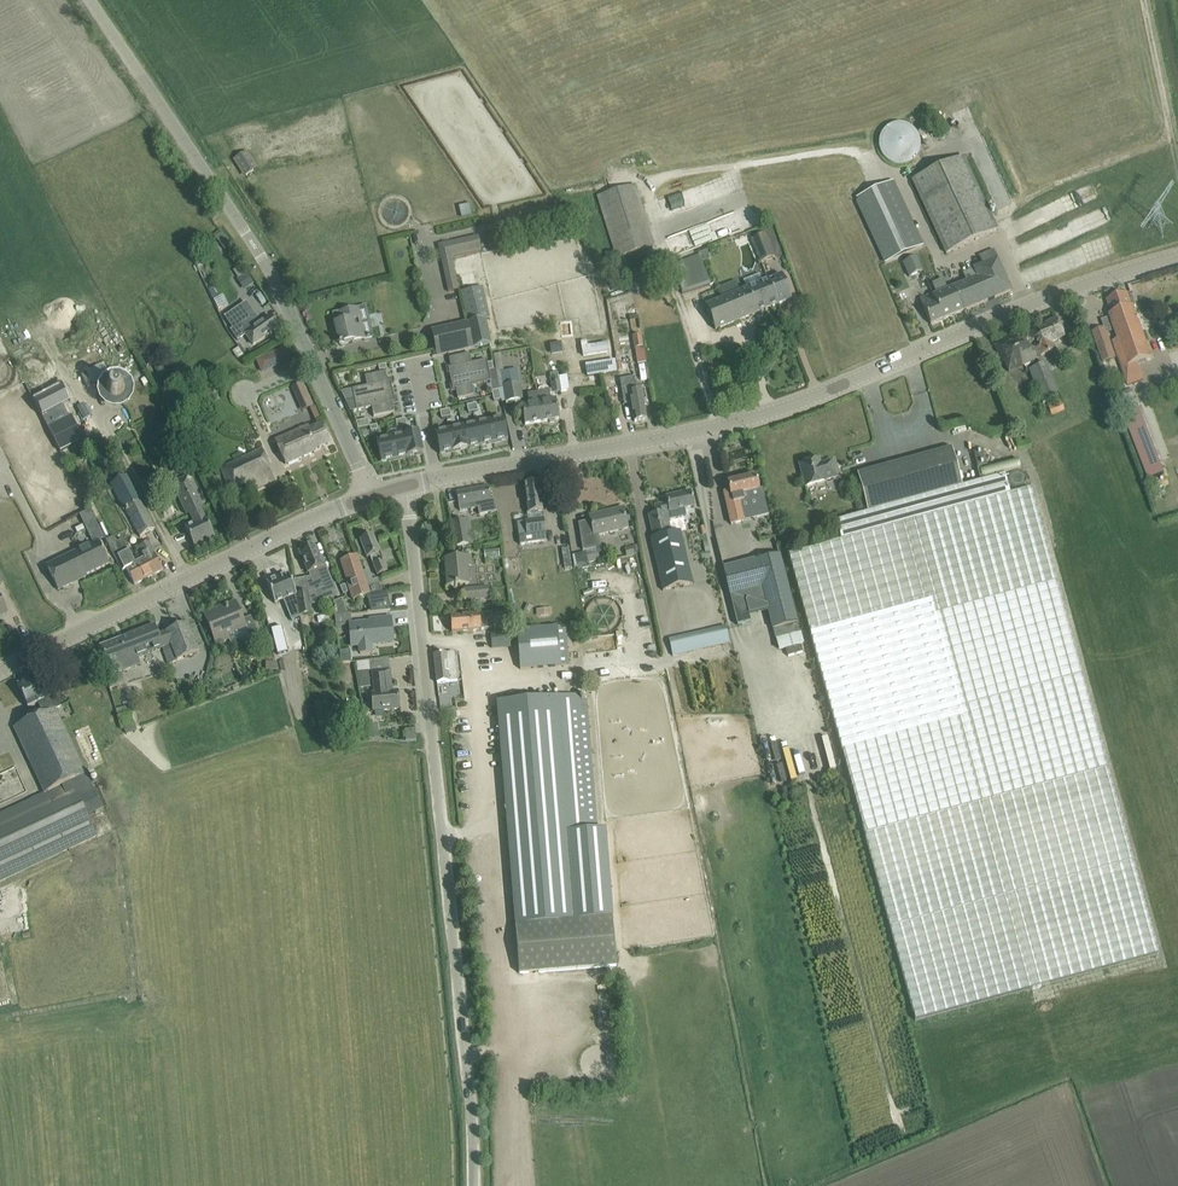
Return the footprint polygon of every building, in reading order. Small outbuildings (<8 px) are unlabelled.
[(910,162),(914,159),(915,158),(918,154),(920,150),(921,146),(921,143),(920,138),(918,134),(916,130),(912,126),(908,124),(905,123),(902,122),(898,122),(895,123),(892,124),(889,125),(887,127),(885,129),(882,132),(881,135),(879,139),(879,142),(879,145),(880,148),(881,152),(882,155),(885,158),(887,160),(890,162),(894,163),(898,164),(901,164),(904,164),(907,163),(910,162)] [(964,156),(962,156),(912,180),(946,254),(998,229),(964,156)] [(892,181),(856,197),(886,262),(922,246),(892,181)] [(654,247),(635,185),(597,196),(617,259),(654,247)] [(751,239),(755,248),(761,262),(775,257),(765,233),(751,239)] [(459,290),(452,260),(452,257),(481,251),(478,236),(438,245),(448,292),(459,290)] [(709,283),(702,264),(707,262),(709,252),(707,248),(697,252),(698,256),(671,266),(682,294),(709,283)] [(943,319),(1012,291),(1007,280),(995,251),(981,257),(984,265),(963,274),(967,282),(947,290),(944,282),(942,279),(933,283),(934,286),(938,294),(933,296),(943,319)] [(923,271),(919,263),(917,257),(904,263),(910,277),(923,271)] [(792,299),(787,288),(782,274),(767,280),(777,305),(792,299)] [(715,330),(777,305),(767,280),(739,292),(736,283),(717,290),(721,299),(705,306),(711,319),(715,330)] [(461,292),(467,321),(473,348),(492,344),(487,319),(490,318),(483,286),(461,292)] [(1105,329),(1093,333),(1097,344),(1103,362),(1116,358),(1107,334),(1115,331),(1118,340),(1113,342),(1123,371),(1128,386),(1144,380),(1139,365),(1152,360),(1140,325),(1134,307),(1136,306),(1133,296),(1129,298),(1127,293),(1107,300),(1112,314),(1109,315),(1110,318),(1102,321),(1105,329)] [(943,319),(933,296),(933,295),(920,300),(926,313),(931,324),(943,319)] [(246,303),(224,318),(233,330),(230,332),(237,342),(246,336),(252,345),(254,344),(268,335),(278,328),(270,317),(261,324),(246,303)] [(332,315),(335,324),(340,344),(367,338),(360,308),(332,315)] [(1034,359),(1040,356),(1040,357),(1055,351),(1051,343),(1065,338),(1056,318),(1033,328),(1033,326),(994,345),(1008,372),(1023,364),(1025,367),(1027,372),(1029,371),(1037,368),(1037,367),(1034,359)] [(473,348),(467,321),(431,330),(437,357),(473,349),(473,348)] [(562,344),(550,346),(551,354),(563,352),(562,344)] [(607,362),(586,365),(588,377),(617,372),(617,371),(616,364),(616,360),(614,346),(605,348),(607,362)] [(489,371),(487,364),(487,360),(472,363),(470,354),(449,358),(451,368),(448,369),(451,379),(489,371)] [(1045,363),(1037,367),(1037,368),(1029,371),(1043,404),(1059,397),(1045,363)] [(518,369),(497,373),(498,381),(503,402),(506,402),(507,406),(515,404),(516,411),(524,409),(523,406),(521,399),(523,399),(520,383),(518,369)] [(491,381),(489,371),(451,379),(453,390),(456,389),(458,399),(474,395),(472,386),(491,381)] [(352,390),(340,392),(345,402),(354,400),(393,392),(391,381),(388,382),(386,372),(365,377),(367,386),(352,390)] [(647,420),(645,408),(641,384),(636,384),(635,377),(620,379),(624,405),(631,403),(634,422),(647,420)] [(107,388),(106,392),(106,395),(107,398),(109,401),(111,403),(114,404),(118,404),(121,403),(123,402),(126,399),(127,396),(128,393),(127,390),(126,387),(124,385),(121,383),(118,382),(115,382),(111,384),(109,386),(107,388)] [(561,382),(553,383),(553,389),(554,394),(555,394),(562,393),(562,392),(561,382)] [(993,388),(991,382),(985,384),(987,390),(993,388)] [(539,389),(538,391),(543,422),(550,421),(551,423),(555,423),(556,420),(559,420),(557,401),(550,402),(548,389),(547,388),(545,387),(540,388),(539,389)] [(62,389),(35,403),(60,451),(83,440),(71,416),(69,417),(63,405),(68,402),(62,389)] [(549,389),(548,389),(550,402),(557,401),(555,394),(554,394),(553,389),(549,389)] [(543,422),(538,391),(537,391),(537,394),(528,396),(529,405),(523,406),(524,409),(526,425),(543,422)] [(354,400),(345,402),(350,412),(357,411),(372,408),(374,417),(394,413),(392,403),(395,402),(393,392),(354,400)] [(1060,398),(1047,403),(1053,416),(1065,410),(1060,398)] [(1166,472),(1139,403),(1120,411),(1147,479),(1166,472)] [(494,443),(508,440),(503,418),(489,422),(494,443)] [(370,427),(368,419),(356,422),(358,429),(370,427)] [(476,424),(481,446),(494,443),(489,422),(476,424)] [(308,426),(287,435),(275,441),(285,464),(316,452),(315,450),(330,443),(322,424),(309,430),(308,426)] [(467,449),(481,446),(476,424),(463,427),(467,449)] [(454,452),(467,449),(463,427),(449,430),(454,452)] [(440,455),(454,452),(449,430),(435,433),(440,455)] [(423,454),(418,432),(404,436),(409,457),(423,454)] [(404,436),(390,438),(395,460),(409,457),(404,436)] [(390,438),(377,441),(381,463),(395,460),(390,438)] [(219,468),(227,485),(232,483),(235,490),(245,486),(249,494),(275,481),(261,447),(219,468)] [(962,485),(952,448),(858,474),(867,512),(962,485)] [(983,450),(973,452),(978,468),(987,465),(983,450)] [(805,463),(800,465),(806,487),(825,482),(824,480),(836,477),(832,461),(820,464),(819,459),(814,461),(812,459),(805,461),(805,463)] [(188,475),(172,483),(179,498),(183,509),(182,509),(186,516),(190,515),(194,524),(185,528),(195,548),(214,538),(200,509),(203,508),(201,502),(196,491),(193,487),(188,475)] [(756,477),(754,477),(753,475),(747,477),(748,479),(728,483),(729,491),(724,492),(731,524),(743,522),(769,515),(764,497),(765,497),(763,488),(759,489),(756,477)] [(1158,954),(1070,631),(1031,488),(1010,494),(1005,475),(836,521),(841,540),(788,554),(874,869),(902,969),(916,1021),(982,1002),(1158,954)] [(127,476),(112,484),(140,538),(155,530),(127,476)] [(546,541),(539,484),(539,483),(524,485),(528,514),(527,514),(527,521),(524,522),(526,536),(519,537),(520,544),(546,541)] [(459,507),(468,505),(468,510),(478,508),(479,515),(496,512),(494,499),(491,500),(488,487),(456,493),(459,507)] [(651,538),(653,550),(663,591),(692,584),(680,531),(671,533),(668,520),(687,516),(685,508),(694,506),(691,492),(666,498),(667,504),(656,506),(657,514),(649,516),(654,537),(651,538)] [(583,550),(601,546),(598,536),(628,529),(623,508),(589,516),(590,521),(578,523),(581,535),(580,535),(583,550)] [(109,564),(99,542),(106,539),(91,510),(79,515),(93,544),(46,566),(58,590),(86,577),(86,575),(109,564)] [(469,545),(464,520),(452,522),(457,547),(469,545)] [(359,541),(364,552),(367,558),(370,557),(377,576),(388,572),(373,535),(359,541)] [(129,552),(122,539),(117,542),(114,537),(106,541),(116,559),(129,552)] [(149,542),(138,548),(141,554),(133,559),(129,552),(116,559),(122,572),(127,570),(135,585),(163,571),(161,566),(162,566),(161,565),(160,565),(149,542)] [(319,559),(315,548),(301,555),(311,577),(305,578),(307,592),(296,594),(298,604),(300,617),(312,615),(308,596),(326,595),(327,598),(337,594),(322,558),(319,559)] [(370,595),(368,587),(363,573),(357,555),(345,559),(353,582),(348,584),(354,600),(369,595),(370,595)] [(779,555),(735,566),(723,568),(730,595),(737,625),(751,622),(750,617),(768,612),(773,630),(774,630),(776,640),(799,634),(797,624),(779,555)] [(469,557),(458,558),(446,559),(448,585),(455,585),(455,586),(458,586),(458,585),(467,584),(466,566),(470,566),(469,557)] [(268,583),(266,584),(274,604),(283,601),(291,622),(300,618),(299,614),(296,595),(290,581),(288,575),(268,583)] [(382,594),(379,583),(368,587),(370,595),(382,594)] [(490,599),(489,588),(464,590),(466,599),(469,599),(469,606),(476,606),(475,600),(490,599)] [(391,611),(387,593),(382,594),(370,595),(369,595),(371,613),(391,611)] [(216,610),(204,615),(208,626),(216,644),(229,639),(230,639),(229,635),(235,633),(239,641),(249,637),(251,642),(260,639),(255,628),(251,616),(243,620),(236,604),(222,609),(223,611),(217,613),(216,610)] [(492,612),(479,614),(461,615),(461,617),(450,618),(452,632),(464,632),(480,630),(480,629),(493,628),(492,612)] [(391,618),(379,619),(374,619),(375,623),(352,625),(351,614),(335,615),(337,631),(342,631),(342,626),(349,625),(351,648),(358,648),(359,653),(371,652),(370,642),(392,640),(393,642),(391,618)] [(199,653),(192,635),(188,624),(159,635),(155,626),(100,647),(110,672),(111,675),(141,664),(138,657),(162,648),(163,648),(168,646),(170,650),(164,653),(169,664),(199,653)] [(673,657),(730,643),(726,625),(668,638),(673,657)] [(517,630),(520,670),(561,666),(569,665),(566,626),(558,627),(558,626),(517,630)] [(510,630),(491,632),(492,648),(512,647),(510,630)] [(454,653),(446,654),(434,655),(437,683),(457,681),(454,653)] [(266,671),(277,671),(277,661),(266,662),(266,671)] [(374,694),(371,694),(373,711),(400,709),(398,691),(392,692),(390,669),(372,671),(374,694)] [(369,672),(358,673),(358,682),(370,681),(369,672)] [(106,677),(110,689),(124,684),(121,673),(106,677)] [(28,708),(43,701),(48,712),(55,709),(59,707),(54,695),(50,697),(40,675),(18,686),(28,708)] [(588,706),(581,707),(580,696),(517,701),(509,701),(503,702),(497,702),(515,925),(574,920),(614,917),(606,828),(598,829),(598,819),(588,706)] [(131,705),(116,709),(121,729),(137,724),(131,705)] [(2,880),(96,836),(94,831),(98,829),(101,834),(104,832),(102,827),(110,823),(102,808),(90,783),(86,774),(72,744),(67,733),(56,709),(48,712),(14,728),(19,739),(44,792),(0,813),(0,881),(2,880)] [(415,729),(405,731),(406,742),(416,741),(415,729)] [(618,966),(614,917),(574,920),(515,925),(520,974),(618,966)]
